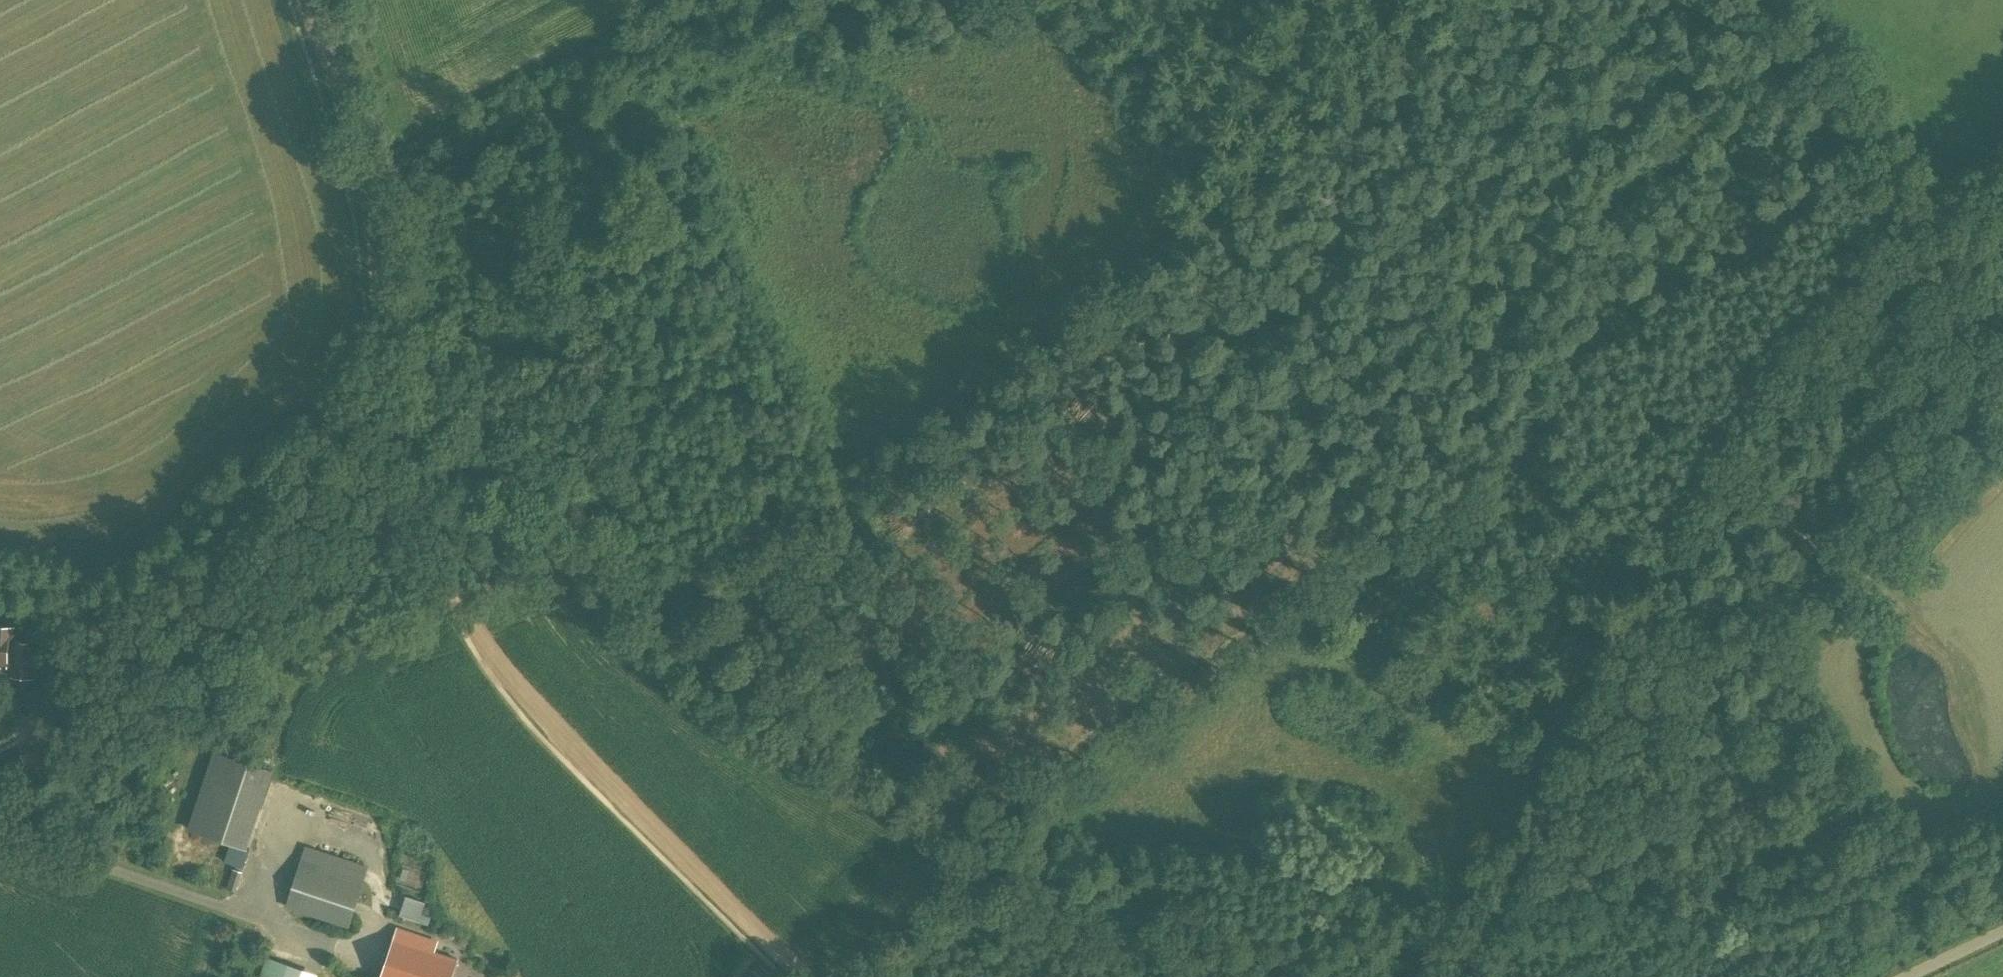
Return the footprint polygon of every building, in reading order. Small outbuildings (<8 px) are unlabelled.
[(9,677),(25,678),(26,656),(31,657),(32,641),(10,640),(10,633),(0,632),(0,665),(8,665),(8,664),(10,664),(9,677)] [(279,777),(222,757),(194,834),(251,855),(279,777)] [(305,845),(285,906),(349,928),(369,866),(305,845)] [(430,917),(432,897),(411,895),(409,915),(430,917)] [(458,958),(435,951),(438,942),(397,928),(381,976),(452,976),(458,958)] [(318,974),(267,957),(260,976),(317,976),(318,974)]
